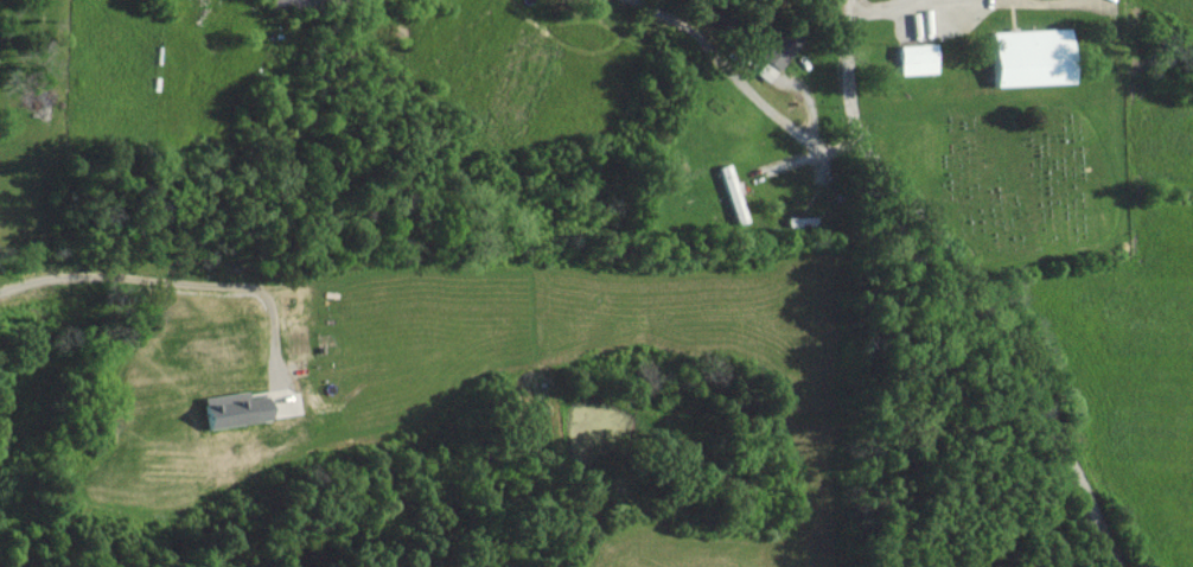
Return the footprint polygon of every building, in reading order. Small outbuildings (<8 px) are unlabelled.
[(987,31),(988,85),(1071,83),(1069,28),(987,31)] [(753,72),(765,81),(795,44),(778,30),(757,56),(762,60),(753,72)] [(895,45),(896,74),(932,72),(931,43),(895,45)] [(732,225),(743,222),(729,162),(717,165),(732,225)] [(201,429),(268,419),(265,395),(244,398),(243,390),(196,397),(201,429)]
